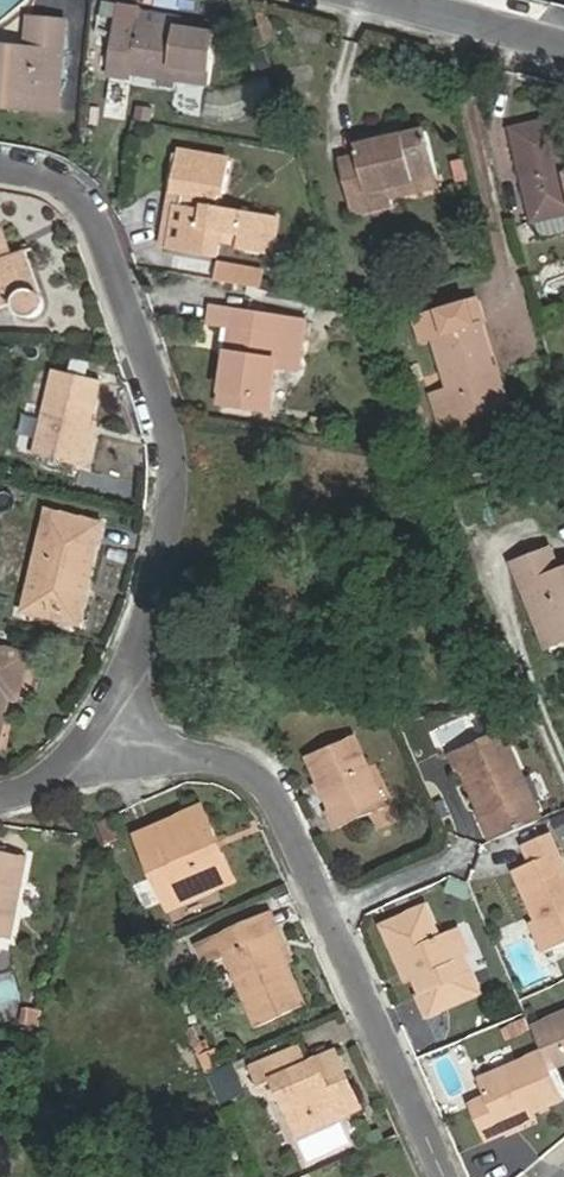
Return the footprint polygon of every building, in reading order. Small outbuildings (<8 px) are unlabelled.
[(48,95),(57,16),(19,13),(16,44),(0,42),(0,91),(48,95)] [(204,77),(209,24),(131,15),(130,22),(110,21),(105,73),(127,75),(128,68),(204,77)] [(260,49),(244,55),(250,71),(265,65),(260,49)] [(48,95),(0,91),(0,103),(47,107),(48,95)] [(511,122),(532,216),(563,209),(563,149),(556,112),(511,122)] [(360,155),(342,159),(352,209),(395,199),(391,183),(440,172),(431,130),(358,146),(360,155)] [(173,191),(163,245),(212,254),(217,229),(235,232),(233,246),(266,252),(272,215),(213,204),(216,189),(221,190),(226,157),(173,148),(166,190),(173,191)] [(467,157),(456,160),(461,181),(471,178),(467,157)] [(440,172),(391,183),(395,199),(443,188),(440,172)] [(156,244),(163,245),(173,191),(166,190),(156,244)] [(23,249),(9,253),(22,290),(23,290),(24,290),(25,289),(27,289),(28,289),(29,289),(30,289),(31,290),(32,290),(33,291),(35,291),(36,292),(36,293),(37,294),(38,295),(23,249)] [(9,253),(2,256),(0,251),(0,305),(5,303),(17,305),(19,310),(22,313),(27,315),(31,314),(34,313),(37,311),(40,306),(40,299),(38,295),(37,294),(36,293),(36,292),(35,291),(33,291),(32,290),(31,290),(30,289),(29,289),(28,289),(27,289),(25,289),(24,290),(23,290),(22,290),(9,253)] [(258,289),(263,268),(217,259),(212,280),(258,289)] [(421,335),(431,332),(446,389),(431,393),(443,436),(459,432),(455,415),(497,404),(487,367),(492,365),(480,319),(475,321),(468,298),(415,312),(421,335)] [(298,318),(205,302),(201,324),(212,326),(222,328),(218,351),(209,402),(258,411),(265,368),(289,371),(298,318)] [(212,326),(208,349),(218,351),(222,328),(212,326)] [(16,447),(59,458),(69,414),(75,415),(86,374),(36,362),(16,447)] [(487,367),(497,404),(502,403),(492,365),(487,367)] [(69,414),(59,458),(71,461),(82,417),(75,415),(69,414)] [(78,576),(85,577),(98,520),(44,509),(24,604),(69,614),(74,592),(78,576)] [(558,564),(548,543),(513,557),(520,576),(530,573),(548,616),(563,609),(563,562),(558,564)] [(563,619),(563,609),(548,616),(530,573),(520,576),(542,628),(563,619)] [(81,594),(85,577),(78,576),(74,592),(81,594)] [(25,655),(0,648),(0,716),(4,697),(16,698),(25,655)] [(501,840),(542,821),(509,747),(503,750),(495,733),(454,752),(481,815),(488,813),(501,840)] [(389,805),(359,738),(315,758),(344,825),(389,805)] [(207,835),(216,831),(204,803),(138,833),(151,861),(164,856),(182,897),(205,888),(207,892),(237,878),(224,850),(215,853),(207,835)] [(479,816),(491,844),(501,840),(488,813),(481,815),(479,816)] [(224,850),(216,831),(207,835),(215,853),(224,850)] [(539,921),(550,946),(563,940),(563,865),(550,833),(524,845),(532,861),(515,868),(539,921)] [(12,935),(21,850),(0,848),(0,934),(12,935)] [(151,861),(172,906),(207,892),(205,888),(182,897),(164,856),(151,861)] [(457,958),(469,953),(457,928),(443,933),(431,904),(389,924),(430,1014),(484,990),(476,971),(466,975),(457,958)] [(278,928),(270,911),(196,945),(204,962),(229,951),(261,1023),(309,1001),(289,958),(276,929),(278,928)] [(550,946),(539,921),(531,924),(543,950),(550,946)] [(289,958),(296,955),(282,926),(278,928),(276,929),(289,958)] [(476,971),(469,953),(457,958),(466,975),(476,971)] [(560,1094),(562,1093),(549,1064),(563,1057),(563,1011),(531,1026),(542,1048),(540,1048),(560,1094)] [(337,1105),(342,1115),(363,1105),(338,1049),(307,1062),(300,1046),(256,1066),(265,1085),(278,1081),(296,1122),(337,1105)] [(529,1109),(560,1094),(540,1048),(477,1077),(485,1094),(469,1102),(485,1137),(503,1129),(501,1123),(529,1109)] [(289,1138),(342,1115),(337,1105),(296,1122),(278,1081),(265,1085),(289,1138)] [(532,1117),(529,1109),(501,1123),(503,1129),(532,1117)]
